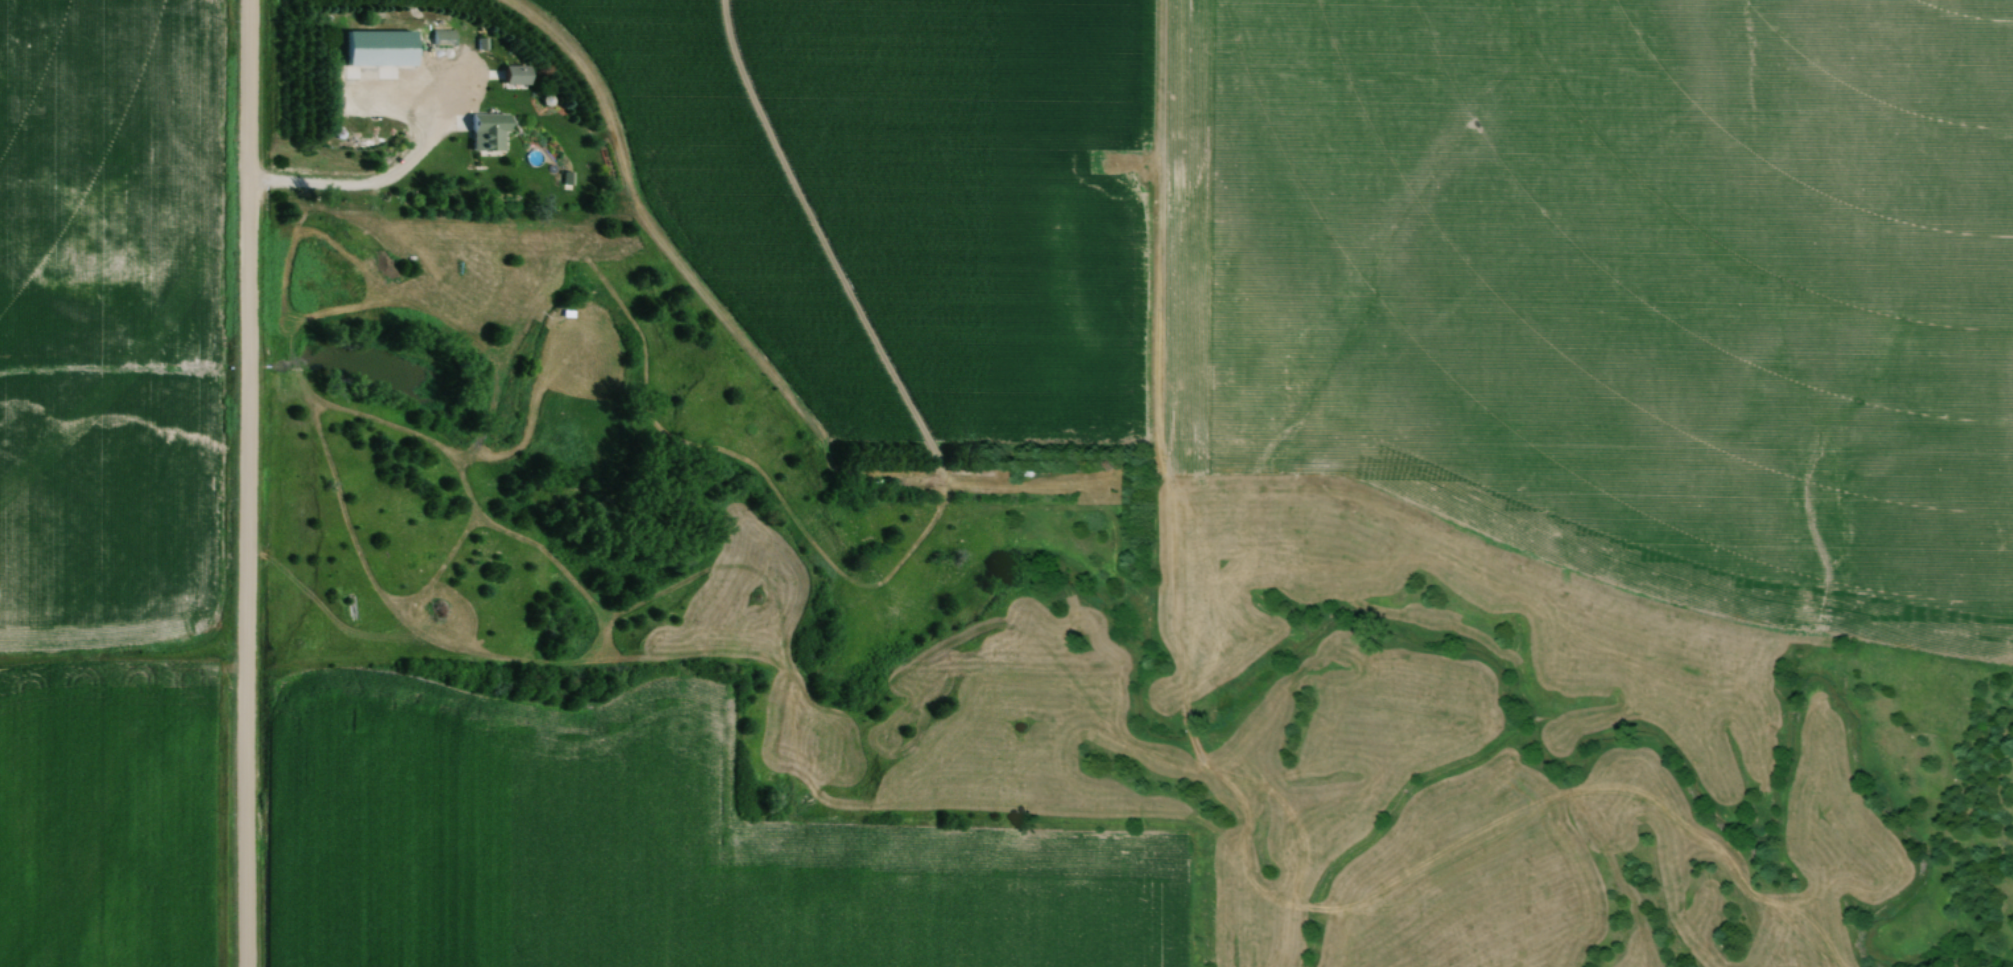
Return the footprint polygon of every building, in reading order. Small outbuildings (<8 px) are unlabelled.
[(497,86),(522,86),(522,66),(497,66),(497,86)] [(464,152),(497,151),(496,114),(463,115),(464,152)]
